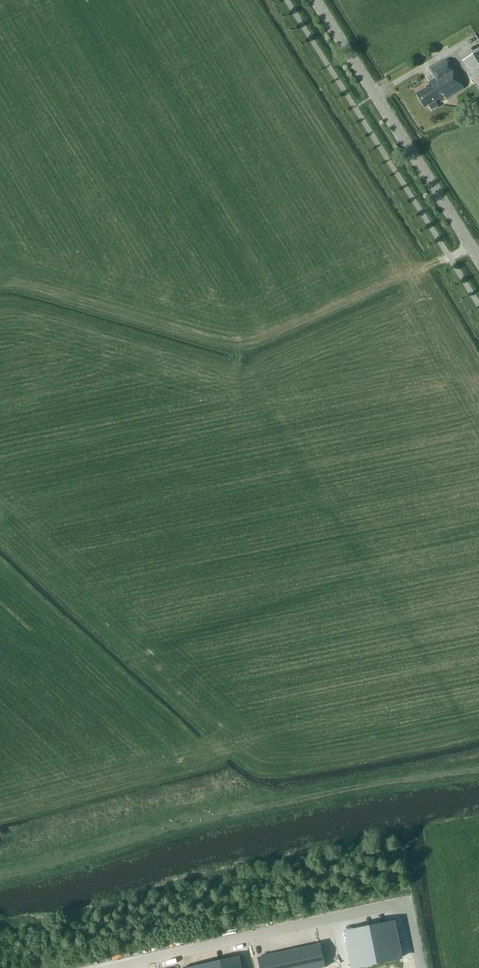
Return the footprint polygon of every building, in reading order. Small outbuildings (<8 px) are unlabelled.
[(478,85),(478,87),(478,51),(463,61),(478,85)] [(426,88),(416,94),(424,108),(428,105),(432,111),(438,107),(435,101),(439,99),(441,102),(464,88),(446,60),(430,69),(435,76),(428,81),(430,84),(425,86),(426,88)] [(394,922),(347,931),(354,966),(401,957),(394,922)] [(258,957),(260,967),(321,967),(326,967),(321,943),(317,944),(317,945),(310,947),(309,946),(308,946),(308,947),(301,949),(300,948),(297,949),(289,951),(282,952),(282,953),(274,954),(273,954),(273,955),(265,956),(258,957)] [(240,956),(239,956),(239,958),(197,967),(242,967),(240,956)] [(401,957),(354,966),(354,967),(403,967),(401,957)]
